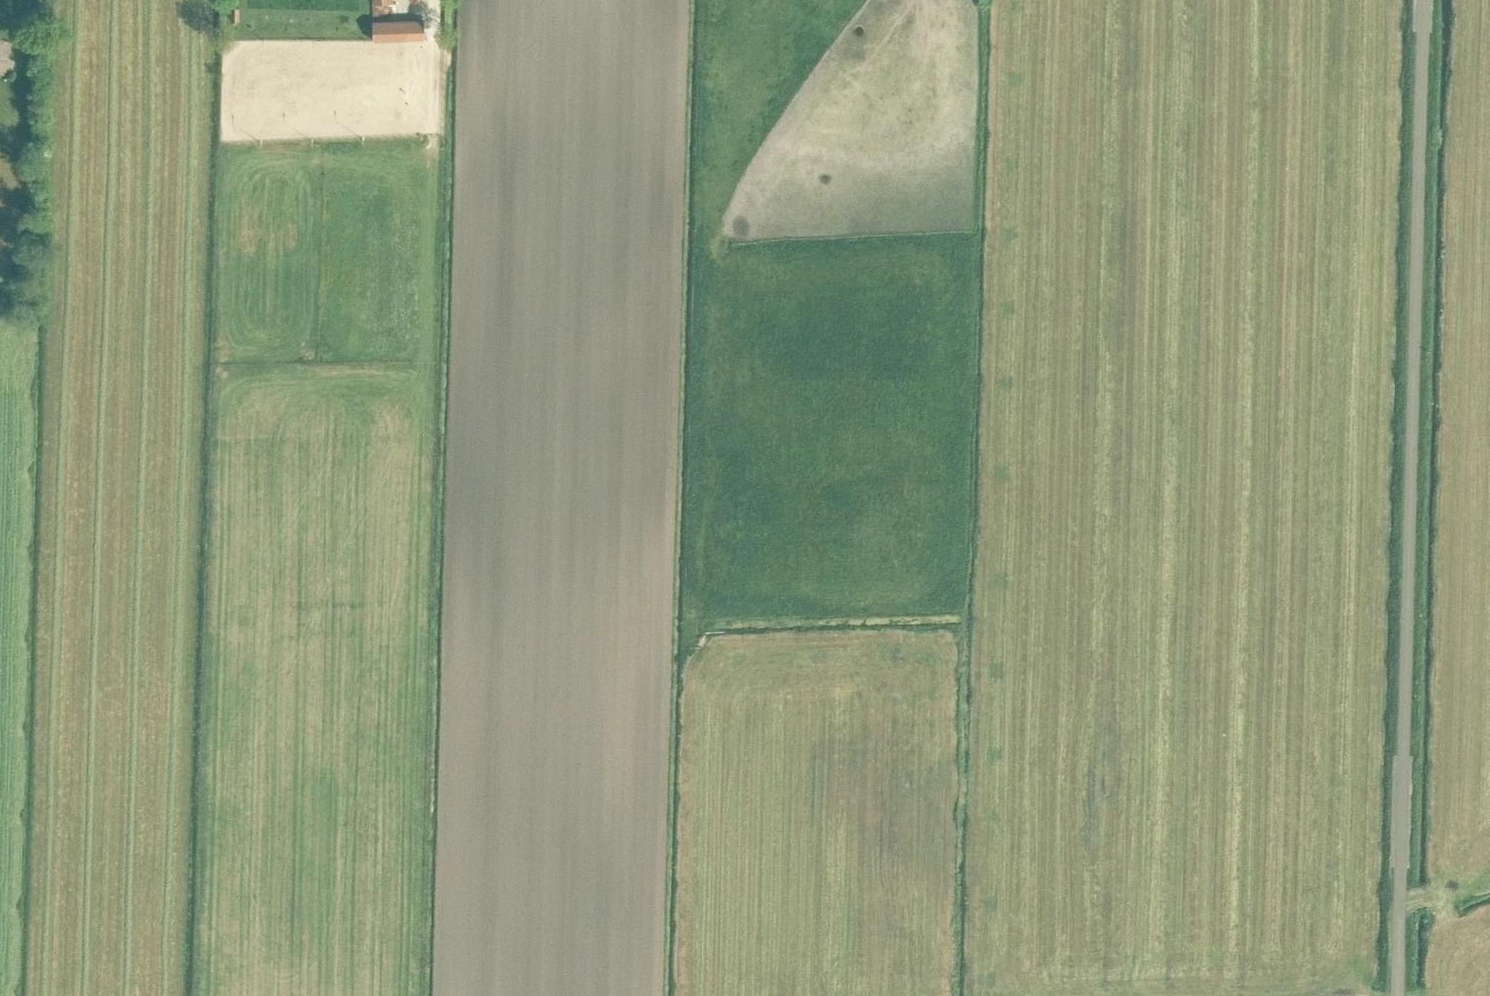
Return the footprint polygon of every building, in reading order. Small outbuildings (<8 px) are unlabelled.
[(374,37),(426,35),(425,14),(374,15),(374,37)]
